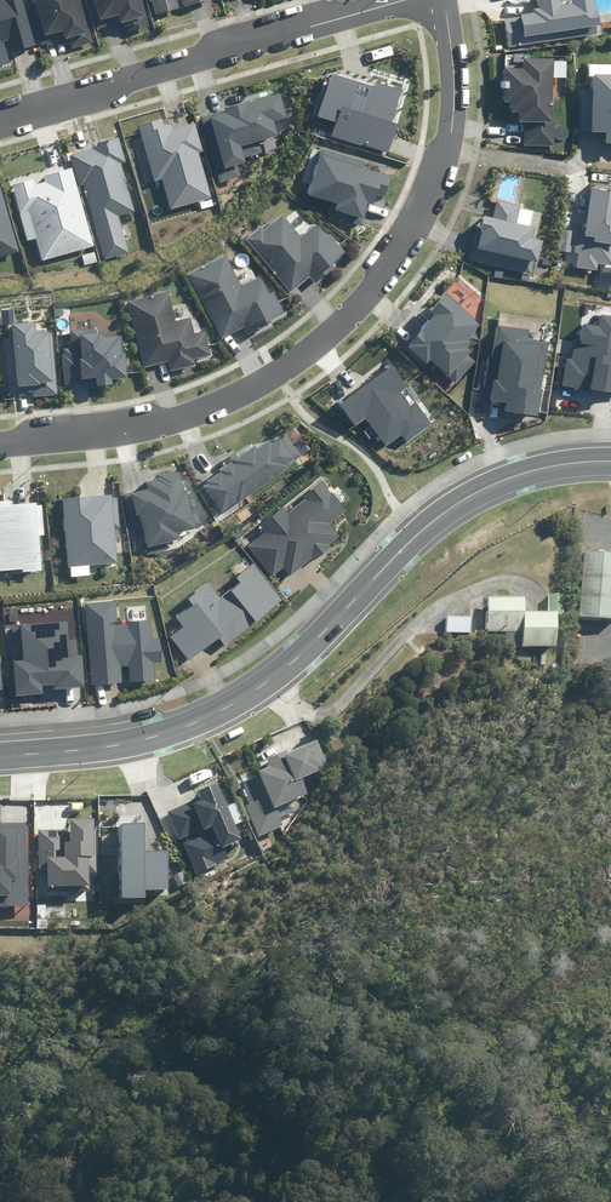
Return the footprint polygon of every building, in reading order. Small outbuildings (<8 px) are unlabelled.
[(11,65),(4,38),(18,34),(22,48),(36,45),(24,0),(0,0),(0,69),(11,65)] [(46,37),(63,32),(65,40),(71,38),(75,51),(95,45),(82,0),(36,0),(46,37)] [(102,19),(119,15),(122,25),(148,18),(143,0),(97,0),(102,19)] [(154,16),(210,0),(149,0),(154,16)] [(535,13),(515,15),(519,47),(599,38),(597,13),(589,14),(588,0),(534,0),(535,13)] [(525,55),(501,54),(499,102),(507,103),(507,111),(516,112),(515,122),(523,123),(522,144),(552,146),(554,122),(550,121),(553,59),(524,57),(525,55)] [(586,63),(586,76),(591,76),(590,133),(603,133),(603,144),(610,144),(610,64),(586,63)] [(332,136),(389,153),(398,124),(392,123),(402,90),(376,83),(374,87),(332,75),(319,117),(336,122),(332,136)] [(200,118),(221,183),(242,177),(238,164),(246,161),(245,157),(263,152),(260,141),(263,140),(266,151),(277,147),(273,136),(278,135),(278,133),(291,128),(280,93),(200,118)] [(166,120),(141,127),(144,136),(133,139),(146,186),(161,181),(169,211),(212,199),(199,154),(205,152),(197,124),(176,129),(175,124),(167,126),(166,120)] [(85,184),(105,259),(129,253),(119,217),(135,212),(121,163),(126,162),(119,137),(92,144),(93,148),(71,154),(80,186),(85,184)] [(388,166),(322,146),(321,151),(313,149),(303,182),(309,184),(306,195),(336,204),(335,210),(369,221),(376,198),(382,199),(389,177),(385,176),(388,166)] [(91,249),(68,169),(7,187),(16,218),(27,215),(41,264),(91,249)] [(0,186),(0,258),(20,252),(0,186)] [(610,264),(610,193),(591,190),(586,231),(576,230),(573,252),(579,253),(577,268),(597,270),(598,263),(610,264)] [(519,203),(493,198),(490,217),(477,215),(471,251),(535,263),(539,241),(530,239),(532,228),(515,224),(519,203)] [(265,226),(248,240),(292,294),(311,279),(317,285),(336,269),(333,265),(347,254),(331,234),(328,236),(319,226),(304,238),(286,216),(269,230),(265,226)] [(228,255),(187,274),(220,341),(246,328),(251,339),(276,327),(273,320),(288,313),(277,290),(270,293),(262,277),(243,286),(228,255)] [(479,324),(442,291),(426,309),(433,315),(405,346),(426,366),(430,362),(455,385),(477,360),(460,345),(479,324)] [(170,292),(129,301),(144,369),(171,363),(173,371),(214,362),(207,331),(196,333),(193,319),(177,323),(170,292)] [(563,385),(610,392),(610,316),(601,314),(600,325),(585,323),(583,340),(576,339),(573,359),(567,358),(563,385)] [(33,396),(57,394),(52,332),(36,333),(35,322),(12,324),(13,339),(6,340),(10,393),(32,391),(33,396)] [(128,349),(128,326),(75,327),(75,332),(66,332),(66,343),(57,343),(58,388),(112,388),(111,380),(133,380),(133,349),(128,349)] [(505,412),(539,417),(543,390),(541,390),(549,342),(528,339),(529,330),(498,326),(493,357),(488,356),(483,390),(491,392),(489,400),(506,403),(505,412)] [(366,418),(385,446),(401,435),(405,442),(431,424),(416,402),(411,406),(401,391),(406,388),(393,368),(341,402),(356,424),(366,418)] [(257,449),(255,447),(239,459),(235,452),(224,460),(229,467),(202,486),(222,513),(300,455),(284,434),(273,442),(271,439),(257,449)] [(148,489),(132,492),(145,548),(179,540),(177,533),(194,529),(180,470),(145,478),(148,489)] [(248,546),(271,577),(282,568),(289,576),(312,558),(314,561),(331,547),(329,544),(340,536),(330,524),(346,512),(322,481),(302,497),(305,501),(288,514),(283,507),(259,526),(265,533),(248,546)] [(117,493),(61,499),(67,568),(117,563),(114,529),(120,528),(117,493)] [(13,498),(0,500),(0,572),(21,570),(22,573),(41,572),(38,535),(45,534),(43,504),(36,505),(35,502),(13,503),(13,498)] [(578,618),(610,620),(610,554),(583,552),(578,618)] [(171,637),(190,661),(219,637),(226,646),(282,601),(252,564),(236,577),(240,582),(219,599),(206,583),(187,599),(192,605),(178,617),(184,626),(171,637)] [(506,633),(506,641),(512,648),(555,648),(556,614),(562,614),(562,596),(548,596),(548,614),(523,614),(523,599),(488,599),(488,633),(506,633)] [(91,685),(122,682),(121,667),(129,666),(130,682),(155,680),(153,662),(161,662),(159,637),(152,638),(150,619),(127,621),(127,625),(110,627),(110,622),(116,622),(115,601),(84,603),(91,685)] [(446,632),(470,634),(471,619),(447,618),(446,632)] [(54,689),(85,686),(83,654),(70,655),(68,622),(20,625),(23,661),(13,662),(16,696),(43,694),(42,686),(53,685),(54,689)] [(524,653),(521,661),(532,666),(535,658),(524,653)] [(246,806),(258,836),(284,826),(280,817),(301,809),(296,798),(310,793),(303,776),(329,766),(318,740),(288,753),(287,749),(267,758),(271,766),(258,771),(259,775),(241,782),(251,804),(246,806)] [(183,843),(196,874),(230,858),(225,847),(242,839),(217,783),(199,791),(201,796),(167,812),(180,839),(187,836),(189,840),(183,843)] [(143,815),(115,815),(115,902),(148,902),(148,892),(164,892),(164,858),(143,858),(143,815)] [(94,891),(94,820),(70,820),(70,832),(39,832),(39,861),(47,861),(47,891),(94,891)] [(29,906),(28,848),(25,848),(25,823),(0,823),(0,907),(29,906)]
